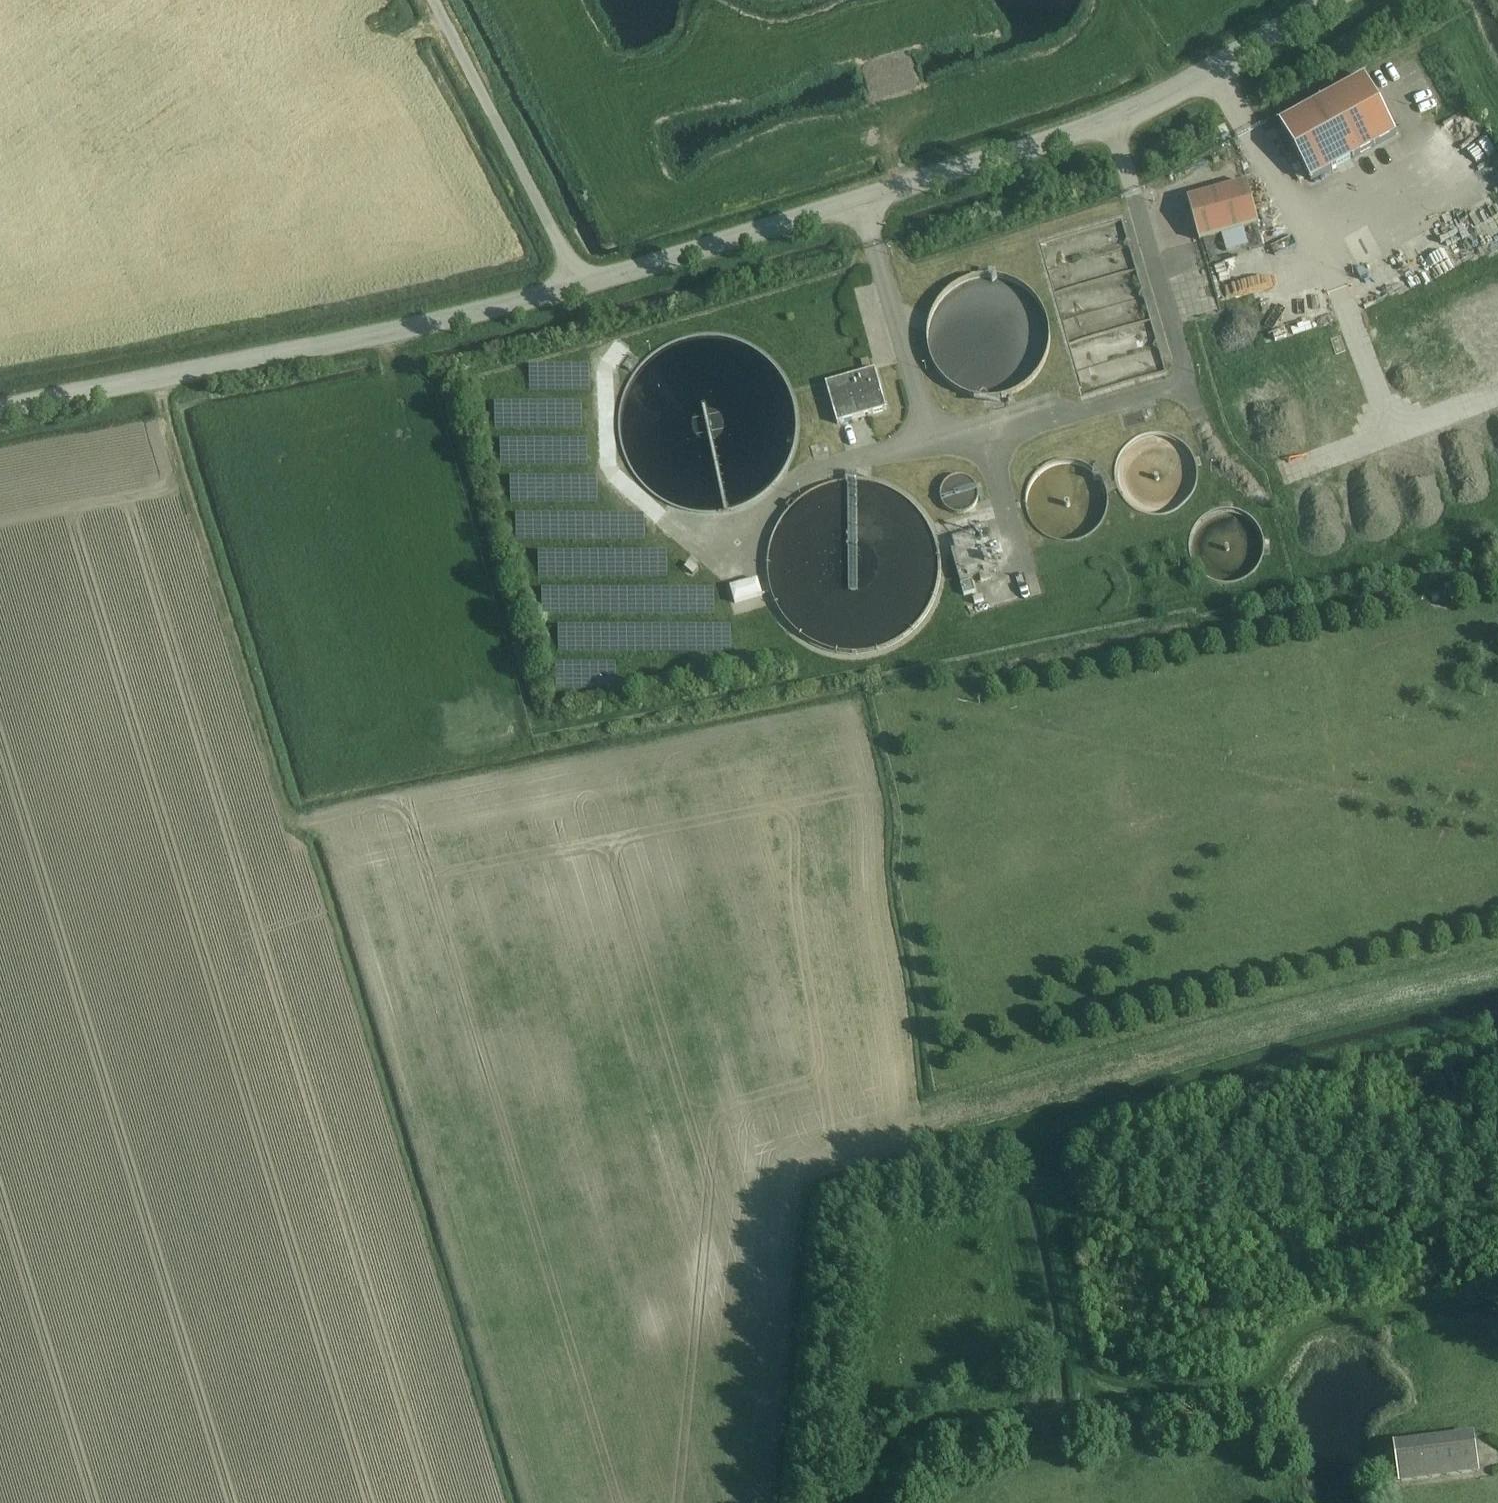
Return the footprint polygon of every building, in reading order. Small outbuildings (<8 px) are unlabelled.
[(1396,135),(1365,78),(1280,125),(1311,182),(1396,135)] [(1188,200),(1199,240),(1258,224),(1247,184),(1188,200)] [(887,410),(875,370),(826,384),(837,425),(887,410)] [(977,501),(978,495),(977,489),(975,486),(973,483),(968,480),(962,478),(959,478),(954,479),(948,483),(945,486),(943,489),(942,495),(944,502),(948,508),(954,512),(958,513),(961,513),(968,511),(973,507),(977,501)] [(1397,1447),(1400,1470),(1459,1463),(1460,1468),(1476,1466),(1472,1437),(1397,1447)]
